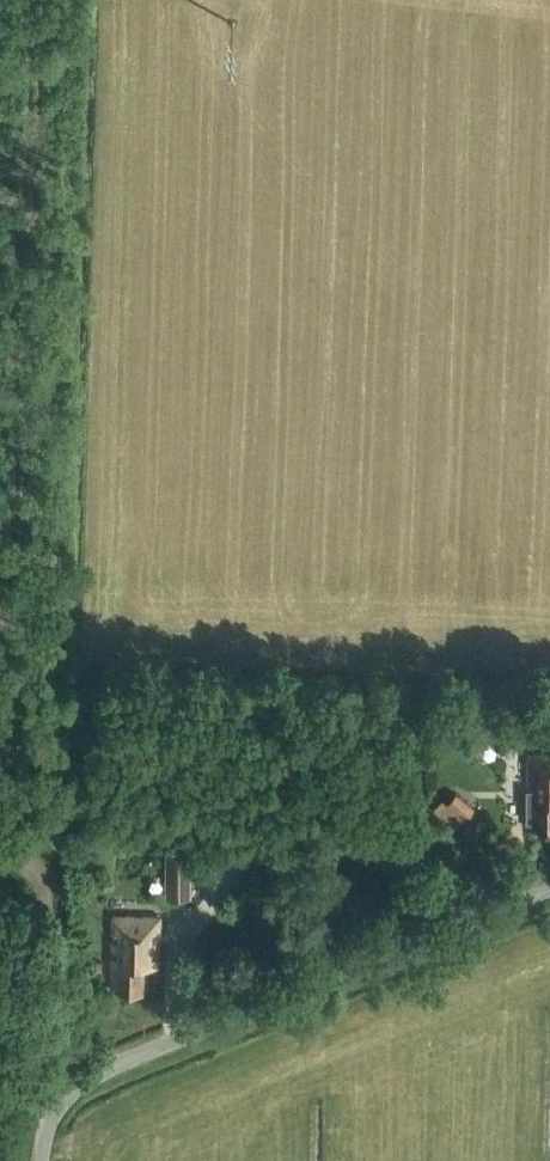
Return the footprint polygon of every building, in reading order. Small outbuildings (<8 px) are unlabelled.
[(515,753),(515,774),(531,774),(531,825),(549,825),(549,753),(515,753)] [(448,803),(466,818),(477,805),(459,790),(448,803)] [(193,834),(193,838),(167,837),(167,895),(193,896),(193,857),(262,859),(263,827),(205,825),(204,834),(193,834)] [(162,915),(115,914),(113,988),(146,989),(147,963),(160,963),(162,915)]
